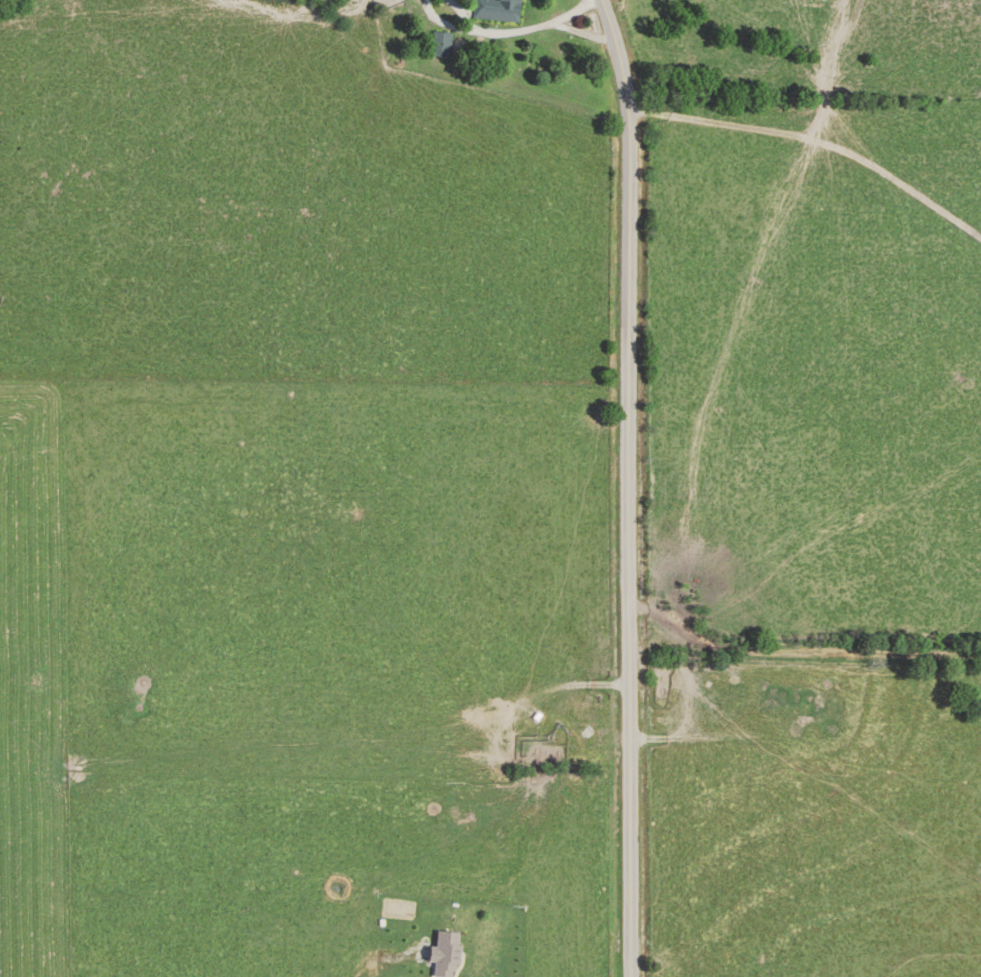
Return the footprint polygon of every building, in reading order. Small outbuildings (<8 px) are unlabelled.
[(521,22),(522,0),(476,0),(475,18),(521,22)] [(462,934),(440,932),(438,947),(433,947),(431,963),(437,963),(435,976),(457,976),(462,934)]
